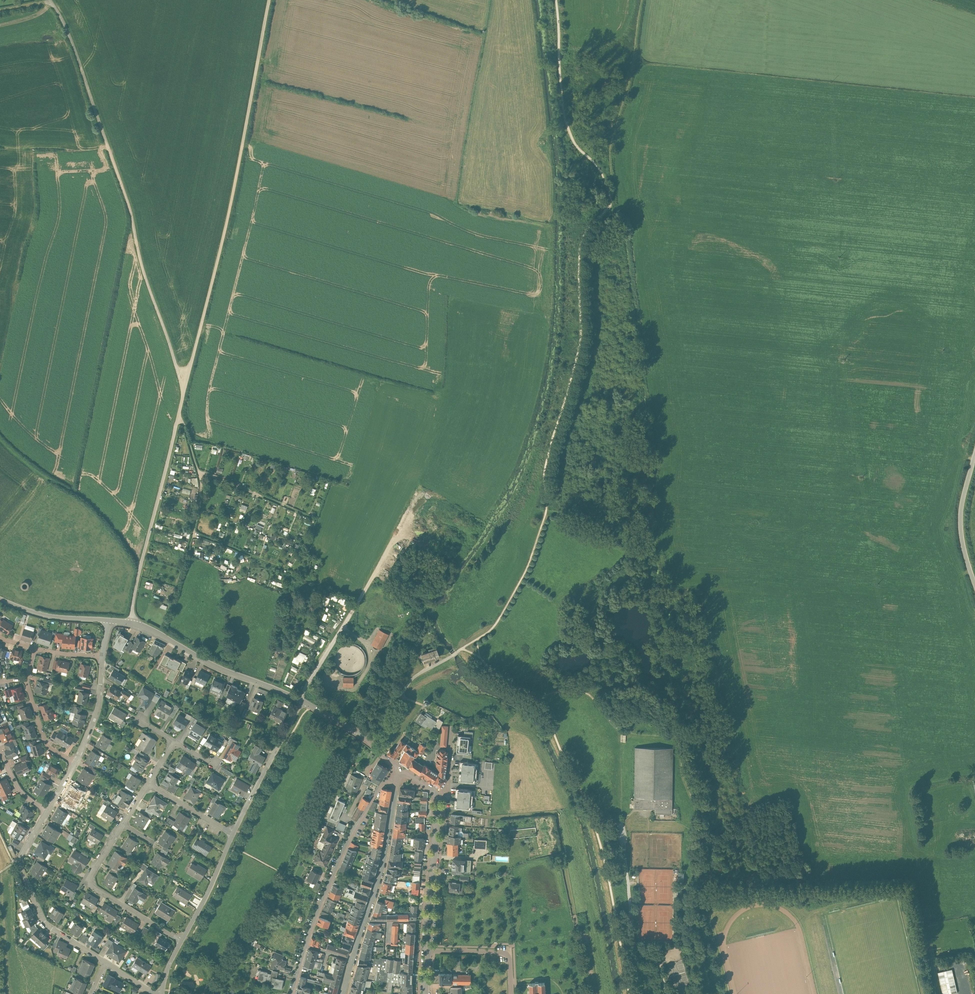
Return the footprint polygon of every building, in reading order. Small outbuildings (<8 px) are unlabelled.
[(245,512),(248,506),(242,503),(239,510),(245,512)] [(256,527),(261,530),(264,523),(259,521),(256,527)] [(21,584),(21,585),(22,587),(23,589),(25,589),(26,589),(28,588),(29,587),(29,585),(29,583),(28,582),(26,581),(24,581),(22,582),(21,584)] [(345,605),(348,601),(341,596),(338,601),(345,605)] [(3,620),(0,625),(0,629),(8,633),(10,630),(12,630),(12,628),(12,627),(12,626),(12,625),(3,620)] [(382,649),(389,632),(378,628),(372,645),(382,649)] [(34,632),(24,629),(22,638),(31,641),(31,639),(33,633),(34,632)] [(41,630),(39,636),(37,641),(43,643),(47,632),(41,630)] [(314,643),(316,639),(308,635),(310,631),(307,630),(302,637),(314,643)] [(52,633),(47,632),(43,643),(49,645),(51,639),(53,634),(52,633)] [(69,635),(64,635),(64,634),(62,634),(61,639),(60,639),(60,641),(63,642),(62,643),(61,645),(63,646),(62,647),(68,647),(69,635)] [(121,634),(114,645),(118,648),(121,650),(122,650),(125,644),(128,638),(121,634)] [(93,638),(82,637),(81,640),(81,646),(81,648),(82,648),(85,649),(87,649),(90,649),(92,649),(93,638)] [(145,642),(137,637),(133,642),(131,646),(133,648),(139,651),(145,642)] [(165,645),(155,639),(148,652),(157,657),(161,648),(163,649),(165,645)] [(16,649),(13,649),(12,655),(11,655),(10,658),(13,659),(13,658),(14,659),(14,662),(15,664),(18,664),(19,660),(20,660),(21,656),(22,651),(19,650),(17,649),(16,649)] [(433,650),(422,654),(425,661),(435,657),(435,656),(433,650)] [(297,651),(293,662),(298,664),(300,659),(305,662),(308,655),(297,651)] [(165,654),(160,664),(171,669),(167,678),(173,682),(179,669),(182,670),(185,663),(180,660),(180,661),(174,658),(165,654)] [(49,658),(41,656),(38,668),(46,670),(49,658)] [(69,662),(59,660),(58,660),(56,668),(56,669),(67,672),(69,662)] [(90,665),(81,663),(79,674),(87,676),(90,665)] [(118,672),(114,669),(113,670),(109,677),(120,684),(125,676),(118,672)] [(192,673),(186,670),(182,678),(185,679),(183,681),(187,683),(189,679),(192,673)] [(209,675),(200,670),(196,678),(196,680),(205,684),(209,675)] [(344,676),(343,686),(354,686),(354,676),(344,676)] [(221,681),(214,678),(211,688),(221,692),(223,687),(225,682),(221,681)] [(205,684),(196,680),(193,685),(203,689),(205,684)] [(43,682),(38,681),(35,691),(39,692),(40,693),(42,694),(43,693),(46,694),(49,684),(49,683),(43,682)] [(245,692),(231,685),(228,691),(227,692),(228,692),(226,695),(228,697),(229,697),(230,696),(237,699),(236,700),(237,701),(240,702),(241,700),(245,692)] [(21,686),(16,688),(15,687),(13,688),(13,689),(12,689),(11,689),(13,695),(10,695),(11,697),(10,697),(11,702),(15,701),(16,700),(17,701),(19,701),(19,699),(24,698),(21,686)] [(121,692),(111,686),(107,693),(111,695),(111,696),(113,697),(114,697),(114,698),(119,701),(120,700),(123,695),(121,694),(122,692),(121,692)] [(155,694),(143,687),(138,696),(144,699),(140,706),(145,710),(155,694)] [(12,688),(5,690),(7,696),(10,695),(13,695),(11,689),(12,689),(12,688)] [(131,694),(123,689),(121,692),(122,692),(121,694),(123,695),(128,698),(128,697),(131,694)] [(89,693),(80,691),(79,695),(80,695),(78,702),(86,704),(89,693)] [(237,699),(230,696),(229,697),(228,697),(226,701),(228,701),(227,702),(233,705),(234,704),(235,705),(237,701),(236,700),(237,699)] [(258,698),(254,697),(253,699),(249,708),(253,709),(253,708),(258,711),(263,700),(258,698)] [(246,702),(241,700),(240,702),(237,708),(238,708),(242,710),(246,702)] [(283,702),(278,700),(275,706),(280,708),(283,702)] [(173,707),(161,701),(155,712),(166,719),(171,711),(173,707)] [(175,704),(173,707),(171,711),(175,714),(180,707),(175,704)] [(29,706),(19,709),(23,719),(24,719),(25,720),(27,719),(28,718),(32,716),(29,706)] [(275,706),(274,706),(269,716),(282,722),(287,712),(280,708),(275,706)] [(48,707),(42,709),(42,712),(43,712),(45,719),(49,718),(50,719),(52,718),(53,717),(53,714),(53,713),(52,710),(51,710),(51,709),(49,709),(48,707)] [(127,714),(114,707),(109,716),(120,722),(121,723),(123,720),(127,714)] [(80,713),(76,712),(76,713),(73,723),(83,725),(86,715),(80,713)] [(431,718),(430,719),(421,713),(416,720),(426,727),(427,725),(437,732),(443,721),(439,718),(437,721),(431,718)] [(188,720),(179,714),(174,723),(177,724),(177,725),(181,727),(181,726),(184,728),(187,722),(188,720)] [(191,729),(189,733),(199,739),(205,729),(195,723),(194,724),(191,729)] [(0,728),(0,735),(0,736),(10,731),(7,725),(3,727),(0,728)] [(29,726),(24,727),(24,728),(28,738),(36,736),(35,730),(34,731),(32,725),(29,726)] [(10,731),(0,736),(3,741),(8,739),(13,737),(13,736),(10,731)] [(66,735),(59,731),(57,735),(54,740),(61,744),(66,735)] [(156,740),(143,732),(140,737),(143,739),(139,747),(138,747),(142,749),(149,753),(152,748),(151,748),(156,740)] [(223,741),(210,733),(207,739),(203,744),(204,745),(204,744),(214,750),(212,752),(216,754),(217,752),(222,744),(223,742),(223,741)] [(107,736),(103,734),(96,745),(105,750),(111,739),(107,736)] [(66,735),(61,744),(68,748),(71,743),(73,739),(66,735)] [(457,739),(456,748),(457,748),(456,752),(467,753),(468,753),(470,736),(458,735),(458,739),(457,739)] [(10,742),(4,744),(7,750),(14,746),(14,747),(15,746),(12,740),(10,742)] [(401,740),(393,750),(390,748),(387,752),(391,755),(391,754),(396,757),(406,743),(401,740)] [(231,745),(231,747),(230,748),(228,748),(224,755),(228,757),(228,756),(235,760),(240,751),(237,749),(239,746),(236,744),(233,742),(231,745)] [(37,744),(32,746),(33,751),(34,751),(36,755),(44,752),(41,743),(37,744)] [(405,749),(402,755),(401,755),(401,756),(399,760),(400,761),(400,760),(408,766),(408,767),(408,766),(413,759),(415,755),(416,757),(419,752),(422,754),(426,747),(420,743),(416,750),(406,744),(403,748),(405,749)] [(253,751),(252,751),(248,759),(252,761),(252,762),(253,762),(249,770),(255,773),(259,765),(260,765),(265,757),(258,754),(261,748),(256,745),(253,751)] [(7,750),(5,751),(9,758),(17,754),(14,747),(14,746),(7,750)] [(673,748),(635,747),(634,797),(672,798),(673,748)] [(445,750),(440,749),(440,751),(437,751),(437,754),(436,759),(437,759),(436,759),(436,764),(436,765),(440,770),(438,773),(445,778),(446,771),(446,770),(446,765),(447,765),(447,760),(447,755),(448,752),(445,752),(445,750)] [(96,753),(92,750),(86,761),(94,766),(101,755),(96,753)] [(28,754),(21,758),(23,762),(25,761),(26,762),(30,760),(28,754)] [(142,757),(139,756),(133,766),(141,771),(148,761),(142,757)] [(190,761),(187,760),(188,758),(183,756),(177,766),(183,770),(184,769),(190,772),(192,770),(195,764),(190,761)] [(423,766),(413,759),(408,766),(419,774),(423,766)] [(23,762),(15,766),(19,775),(30,770),(26,762),(25,761),(23,762)] [(460,761),(458,781),(474,782),(476,763),(460,761)] [(388,769),(377,762),(371,773),(374,775),(381,780),(388,769)] [(59,769),(51,764),(46,771),(55,776),(59,769)] [(438,773),(424,764),(423,765),(423,766),(419,774),(425,778),(425,777),(426,778),(426,779),(431,782),(432,782),(438,773)] [(88,770),(84,768),(77,779),(87,785),(94,774),(88,770)] [(208,780),(206,782),(219,790),(225,780),(212,772),(208,780)] [(174,776),(169,773),(165,778),(175,785),(179,779),(174,776)] [(445,778),(438,773),(432,782),(441,788),(443,785),(445,783),(444,783),(447,779),(445,778)] [(132,774),(126,785),(134,790),(141,779),(136,776),(132,774)] [(362,778),(351,774),(349,778),(351,779),(347,787),(357,791),(362,778)] [(381,780),(374,775),(371,781),(378,785),(381,780)] [(8,785),(9,784),(6,778),(0,781),(0,789),(8,785)] [(175,785),(165,778),(162,783),(167,786),(166,787),(172,790),(175,785)] [(237,778),(231,789),(238,793),(238,794),(239,794),(243,796),(247,790),(246,790),(249,786),(241,781),(237,778)] [(46,783),(41,779),(41,780),(37,786),(38,787),(35,791),(44,796),(47,791),(46,790),(49,784),(46,783)] [(83,789),(71,782),(65,791),(78,799),(83,789)] [(2,795),(2,796),(6,794),(11,791),(8,785),(0,789),(0,791),(2,795)] [(200,792),(191,787),(185,798),(194,803),(200,792)] [(391,790),(382,788),(380,797),(381,798),(390,799),(391,790)] [(408,789),(405,788),(400,788),(399,795),(409,796),(411,797),(415,797),(415,793),(413,793),(413,790),(415,790),(408,789)] [(456,788),(454,808),(470,809),(472,789),(456,788)] [(127,793),(123,790),(119,796),(118,795),(114,801),(125,807),(126,805),(128,805),(129,803),(127,801),(128,800),(129,801),(132,796),(127,793)] [(364,794),(358,805),(364,809),(369,800),(366,799),(367,797),(364,794)] [(167,803),(155,796),(152,800),(153,801),(148,808),(154,812),(159,815),(162,811),(159,809),(161,806),(164,808),(167,803)] [(672,798),(634,797),(634,808),(655,808),(672,808),(672,798)] [(346,806),(344,805),(345,802),(338,799),(330,816),(329,820),(336,823),(337,819),(341,810),(344,811),(347,805),(346,805),(346,806)] [(215,801),(214,803),(208,812),(213,815),(213,814),(218,818),(222,812),(221,811),(224,806),(219,803),(220,802),(219,802),(218,803),(215,801)] [(373,801),(369,809),(375,810),(377,802),(373,801)] [(408,803),(398,801),(397,809),(407,810),(408,803)] [(388,805),(380,803),(378,811),(387,813),(388,805)] [(358,805),(352,817),(357,820),(364,809),(358,805)] [(117,812),(106,806),(101,814),(112,820),(117,812)] [(26,807),(24,811),(23,810),(21,813),(19,816),(25,819),(27,817),(30,819),(34,812),(27,807),(26,807)] [(64,811),(58,807),(52,818),(61,823),(64,824),(67,819),(65,818),(68,813),(64,811)] [(145,814),(140,811),(133,822),(142,828),(149,817),(145,814)] [(180,811),(177,816),(178,816),(173,824),(182,830),(185,824),(186,824),(190,818),(180,811)] [(378,811),(376,811),(377,811),(376,815),(374,823),(375,823),(374,828),(384,831),(387,813),(378,811)] [(460,815),(451,814),(450,822),(459,823),(460,820),(460,815)] [(174,820),(168,817),(165,822),(170,826),(174,820)] [(347,824),(339,822),(336,828),(344,831),(347,824)] [(28,829),(18,823),(14,828),(25,834),(28,829)] [(60,832),(48,824),(42,834),(54,842),(60,832)] [(334,830),(327,826),(323,832),(325,832),(331,835),(334,830)] [(406,828),(394,827),(393,837),(402,837),(405,837),(405,836),(405,834),(406,828)] [(458,827),(450,827),(449,835),(457,835),(458,830),(461,830),(462,827),(458,827)] [(25,834),(14,828),(11,834),(21,840),(25,834)] [(94,829),(92,828),(87,837),(98,843),(103,835),(94,829)] [(384,831),(374,828),(373,832),(372,834),(373,834),(372,837),(383,839),(384,831)] [(174,836),(165,831),(158,842),(164,845),(167,848),(174,836)] [(331,835),(325,832),(321,840),(324,842),(325,844),(321,852),(329,856),(337,839),(336,838),(331,835)] [(78,839),(73,836),(70,841),(75,844),(78,839)] [(137,841),(129,836),(122,847),(127,850),(130,852),(131,852),(137,841)] [(383,839),(372,837),(372,839),(371,841),(371,845),(373,845),(382,847),(383,839)] [(16,846),(19,841),(14,838),(11,843),(16,846)] [(204,841),(201,839),(199,841),(197,845),(194,844),(192,847),(202,852),(202,853),(203,852),(207,854),(211,847),(204,842),(204,841)] [(475,839),(475,848),(487,848),(487,839),(475,839)] [(53,849),(42,841),(38,848),(35,852),(40,855),(44,857),(48,851),(51,853),(53,849)] [(358,845),(351,842),(348,848),(356,850),(358,845)] [(448,843),(448,854),(457,854),(457,847),(457,843),(448,843)] [(401,844),(392,844),(390,852),(399,853),(401,844)] [(382,847),(373,845),(371,855),(380,858),(382,847)] [(357,851),(348,848),(342,862),(351,865),(357,851)] [(80,854),(75,850),(69,860),(74,863),(72,866),(74,867),(73,869),(77,872),(78,870),(81,871),(88,859),(87,858),(80,854)] [(127,858),(116,851),(108,863),(113,866),(117,868),(118,867),(120,868),(120,867),(123,861),(124,862),(127,858)] [(158,852),(151,863),(159,867),(162,863),(166,865),(169,860),(165,857),(166,857),(158,852)] [(321,852),(319,852),(315,860),(320,863),(324,865),(329,856),(321,852)] [(371,855),(368,854),(366,862),(377,865),(380,858),(371,855)] [(453,859),(452,872),(471,872),(471,859),(453,859)] [(402,860),(389,860),(387,867),(396,868),(402,868),(402,862),(402,860)] [(38,862),(31,872),(40,877),(46,867),(42,864),(38,861),(38,862)] [(148,866),(143,862),(139,867),(145,871),(146,868),(148,866)] [(342,862),(338,874),(346,876),(351,865),(342,862)] [(375,874),(377,865),(366,862),(363,870),(375,874)] [(198,867),(192,863),(187,871),(194,876),(195,874),(202,878),(207,870),(199,866),(198,867)] [(146,868),(145,871),(139,880),(146,884),(149,880),(153,883),(158,875),(146,868)] [(320,874),(312,869),(307,879),(315,883),(316,881),(320,874)] [(372,882),(375,874),(363,870),(361,878),(362,879),(372,882)] [(115,876),(110,872),(103,882),(111,888),(118,877),(115,875),(115,876)] [(77,886),(66,879),(61,888),(71,894),(72,895),(74,891),(77,886)] [(372,882),(362,879),(362,881),(358,880),(357,884),(360,885),(371,888),(372,882)] [(396,881),(384,880),(381,891),(389,892),(392,883),(396,883),(396,881)] [(456,881),(453,881),(453,882),(449,881),(449,890),(459,891),(458,893),(462,893),(462,887),(459,887),(460,882),(456,882),(456,881)] [(339,884),(338,884),(337,886),(333,885),(331,891),(340,894),(341,894),(343,889),(346,890),(348,887),(339,884)] [(371,888),(360,885),(359,888),(363,889),(362,891),(360,891),(360,892),(369,895),(371,888)] [(192,895),(178,886),(173,895),(186,903),(192,895)] [(143,892),(135,887),(128,898),(136,903),(139,898),(143,900),(147,895),(142,893),(143,892)] [(340,894),(331,891),(329,896),(337,899),(338,899),(340,894)] [(369,895),(356,891),(355,895),(354,895),(354,894),(348,892),(346,891),(344,895),(357,900),(366,903),(369,895)] [(98,899),(87,892),(82,901),(85,903),(93,908),(95,904),(98,899)] [(336,902),(327,898),(327,899),(323,908),(332,911),(336,902)] [(394,902),(378,898),(377,901),(374,911),(381,911),(386,911),(388,906),(392,907),(394,902)] [(366,903),(357,900),(356,903),(351,901),(351,902),(350,902),(349,903),(354,905),(356,906),(364,909),(366,903)] [(161,902),(160,904),(155,912),(169,920),(175,910),(161,902)] [(117,911),(104,903),(99,911),(106,916),(105,917),(111,921),(114,917),(116,918),(118,915),(116,913),(117,911)] [(364,909),(356,906),(353,914),(361,917),(364,909)] [(34,914),(31,907),(22,912),(25,918),(25,919),(33,915),(34,914)] [(63,912),(56,908),(51,916),(54,918),(54,919),(57,920),(59,917),(60,918),(63,912)] [(411,912),(408,912),(408,914),(408,920),(416,920),(417,912),(411,912)] [(353,914),(350,913),(348,920),(359,924),(361,917),(353,914)] [(33,915),(25,919),(25,918),(23,919),(26,926),(29,925),(34,922),(36,922),(33,915)] [(139,924),(126,916),(121,925),(133,932),(134,933),(136,928),(139,924)] [(330,921),(319,917),(317,923),(318,924),(324,926),(328,927),(330,921)] [(359,924),(348,920),(346,926),(357,930),(359,924)] [(83,927),(76,922),(70,930),(74,932),(74,933),(77,935),(83,927)] [(415,923),(407,923),(407,932),(415,933),(415,923)] [(324,926),(318,924),(315,934),(320,936),(324,926)] [(346,927),(342,925),(340,929),(345,930),(344,933),(354,936),(357,930),(346,926),(346,927)] [(377,930),(368,928),(365,935),(375,936),(375,937),(380,937),(382,932),(382,933),(376,932),(377,930)] [(38,929),(34,933),(31,936),(37,941),(44,933),(41,931),(38,929)] [(102,936),(94,932),(88,941),(96,946),(99,942),(98,942),(102,936)] [(415,933),(407,932),(406,935),(404,935),(403,939),(406,940),(406,942),(414,943),(415,933)] [(46,935),(44,933),(37,941),(42,945),(42,946),(45,942),(49,938),(46,936),(46,935)] [(344,933),(343,933),(342,936),(331,933),(331,935),(330,938),(333,939),(351,945),(354,936),(344,933)] [(170,943),(159,936),(155,943),(166,950),(170,943)] [(316,938),(312,937),(310,944),(314,945),(315,945),(319,947),(320,943),(320,942),(321,940),(317,938),(317,939),(316,938)] [(114,942),(109,938),(105,944),(110,947),(112,944),(113,944),(114,942)] [(351,945),(339,942),(338,946),(349,950),(351,945)] [(373,942),(363,942),(361,950),(371,950),(376,951),(376,947),(376,946),(372,946),(373,942)] [(414,943),(406,942),(405,952),(413,952),(414,943)] [(62,945),(57,943),(54,950),(67,956),(71,949),(62,945)] [(349,951),(328,943),(327,949),(347,956),(349,951)] [(117,945),(116,946),(113,944),(112,944),(110,947),(107,952),(116,958),(115,959),(119,961),(126,951),(117,945)] [(318,951),(309,949),(306,958),(315,961),(318,951)] [(371,950),(361,950),(359,957),(368,958),(371,958),(371,950)] [(413,952),(405,952),(405,962),(413,962),(413,952)] [(281,957),(275,955),(272,954),(271,958),(273,959),(271,966),(277,967),(284,968),(284,966),(285,964),(284,964),(285,960),(282,959),(282,957),(281,957)] [(346,960),(337,957),(335,962),(336,962),(335,966),(343,969),(346,960)] [(151,965),(139,958),(137,961),(135,960),(133,964),(139,968),(138,969),(146,974),(151,965)] [(315,961),(306,958),(304,964),(306,965),(306,966),(309,966),(313,967),(315,961)] [(373,966),(370,966),(367,965),(358,964),(354,978),(371,980),(388,981),(393,982),(402,983),(412,984),(412,981),(400,979),(400,972),(399,972),(401,961),(381,958),(381,959),(379,958),(373,958),(373,961),(373,966)] [(94,963),(84,959),(78,971),(89,976),(91,972),(90,971),(94,963)] [(405,962),(403,962),(403,967),(401,967),(400,971),(412,971),(413,962),(405,962)] [(335,966),(334,966),(332,970),(334,971),(333,974),(331,974),(328,973),(318,971),(317,975),(322,976),(332,979),(331,981),(339,983),(343,969),(335,966)] [(274,973),(271,972),(271,973),(267,972),(267,971),(261,970),(258,979),(265,981),(265,980),(272,982),(271,985),(282,987),(284,979),(273,976),(274,973)] [(313,974),(302,971),(300,976),(311,979),(313,974)] [(400,971),(400,972),(400,979),(412,981),(412,971),(400,971)] [(452,973),(439,973),(439,983),(452,984),(452,974),(452,973)] [(115,977),(108,974),(103,985),(110,988),(110,987),(120,991),(122,986),(123,983),(114,979),(115,977)] [(471,974),(452,974),(452,984),(463,984),(471,984),(471,974)] [(311,979),(300,976),(298,984),(304,985),(305,982),(309,981),(314,983),(315,980),(311,979)] [(339,983),(331,981),(332,979),(322,976),(321,979),(323,980),(331,983),(330,985),(338,987),(339,983)] [(75,977),(70,989),(80,993),(81,993),(87,982),(75,977)] [(371,980),(354,978),(353,982),(352,982),(352,985),(351,985),(351,986),(363,988),(364,989),(365,985),(370,986),(371,980)] [(544,983),(545,983),(538,983),(538,981),(535,982),(535,983),(529,983),(529,984),(529,993),(545,993),(544,983)] [(402,983),(402,993),(412,993),(412,991),(412,990),(412,984),(402,983)] [(304,985),(298,984),(297,987),(298,987),(297,990),(308,992),(309,993),(311,987),(304,985)] [(330,985),(328,991),(326,990),(326,988),(323,987),(322,990),(324,991),(328,993),(335,993),(336,993),(338,987),(330,985)] [(351,986),(352,986),(350,992),(349,993),(362,993),(363,988),(351,986)]
